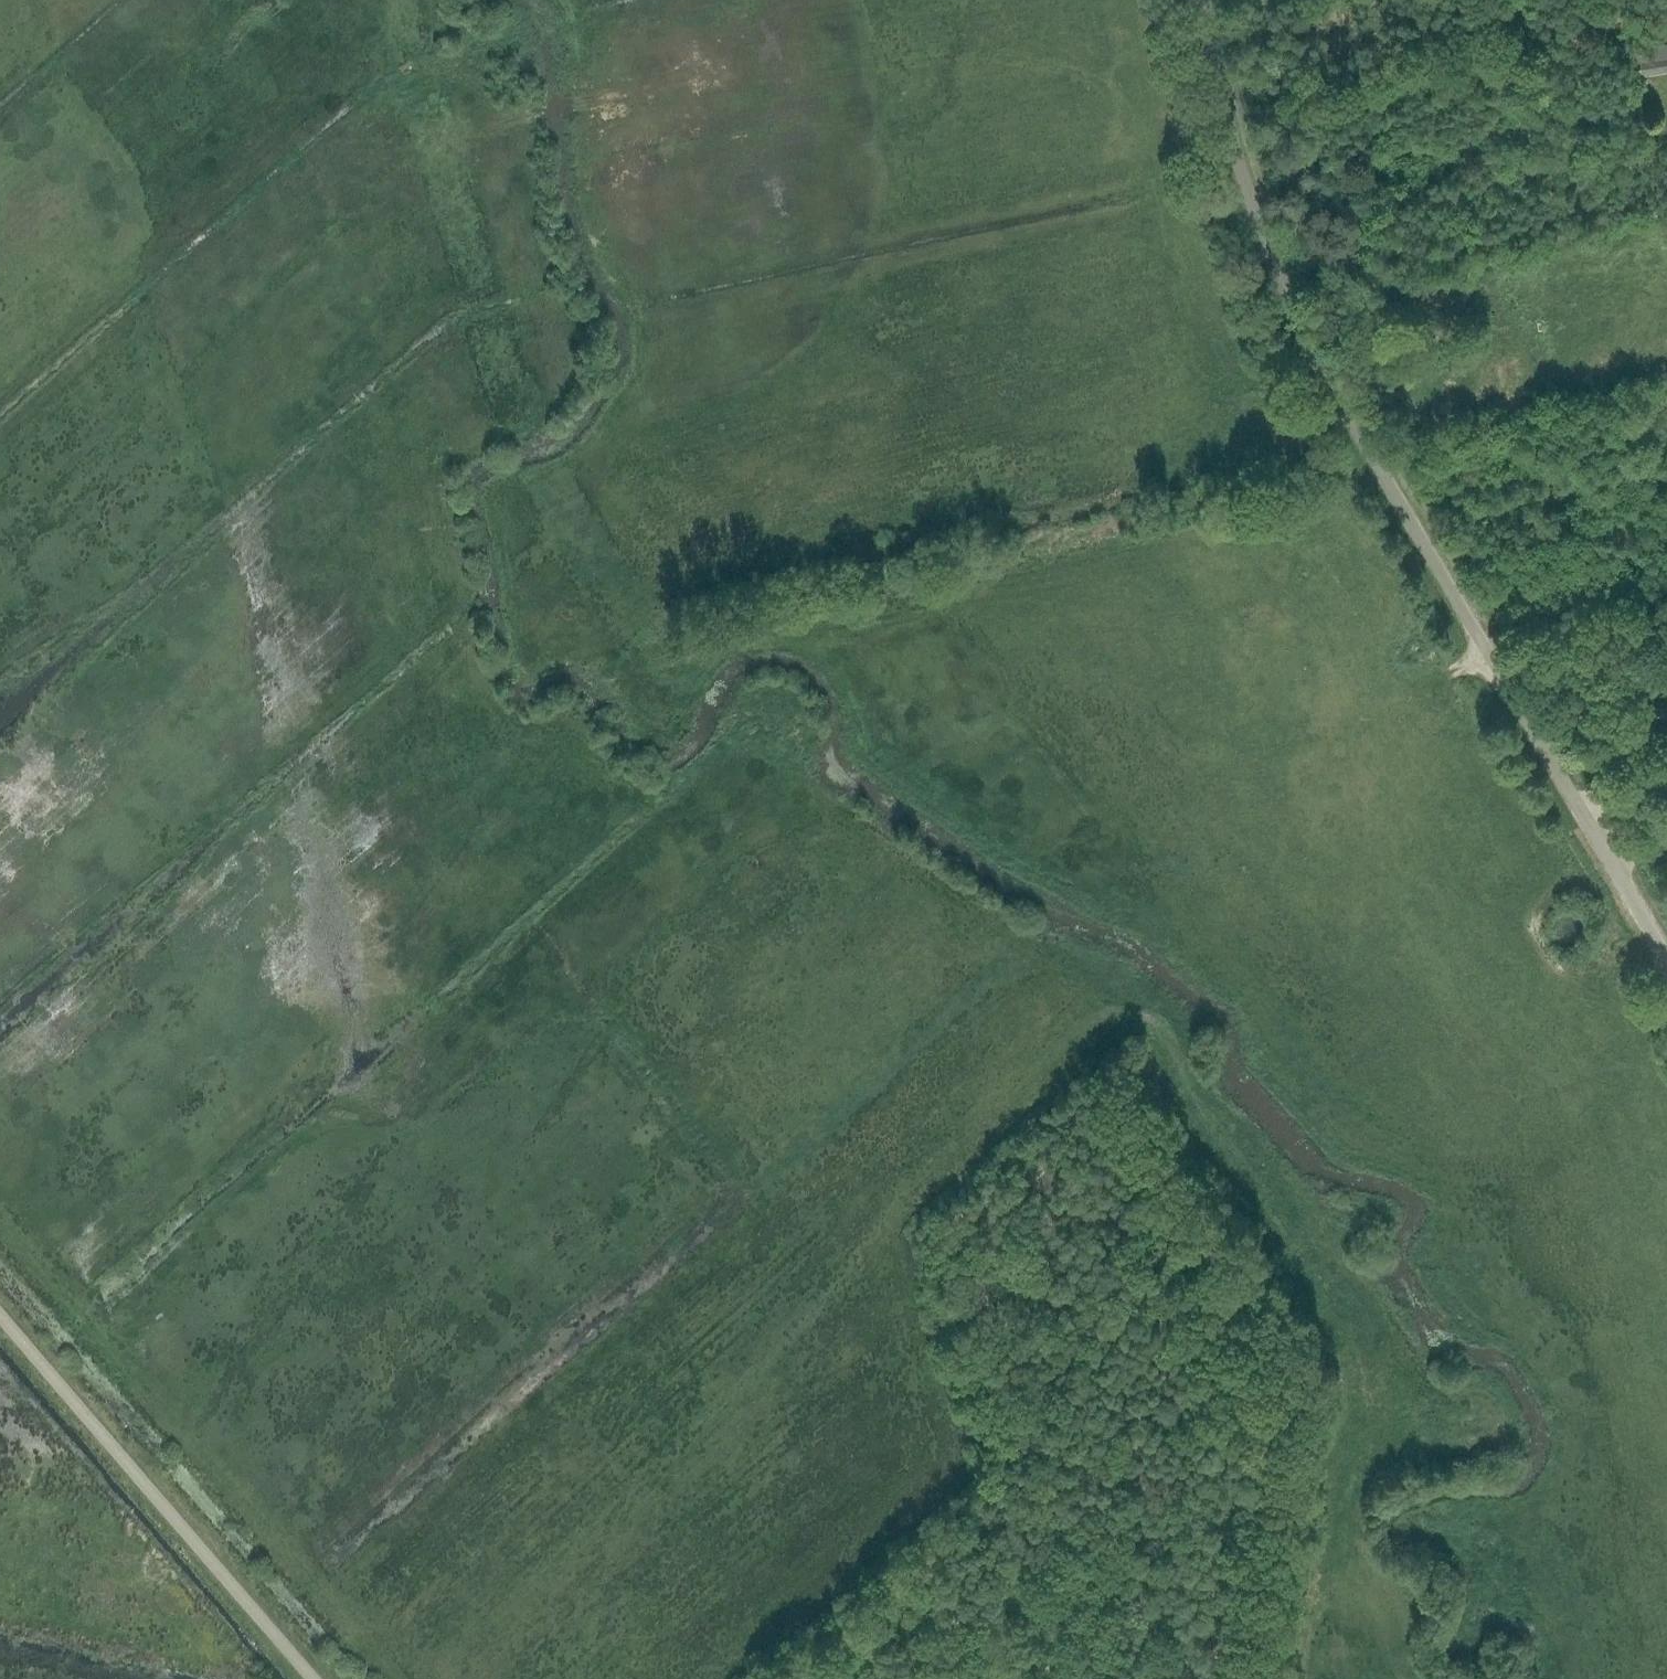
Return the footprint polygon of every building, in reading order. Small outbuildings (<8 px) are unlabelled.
[(1637,47),(1641,74),(1666,70),(1666,43),(1637,47)]
